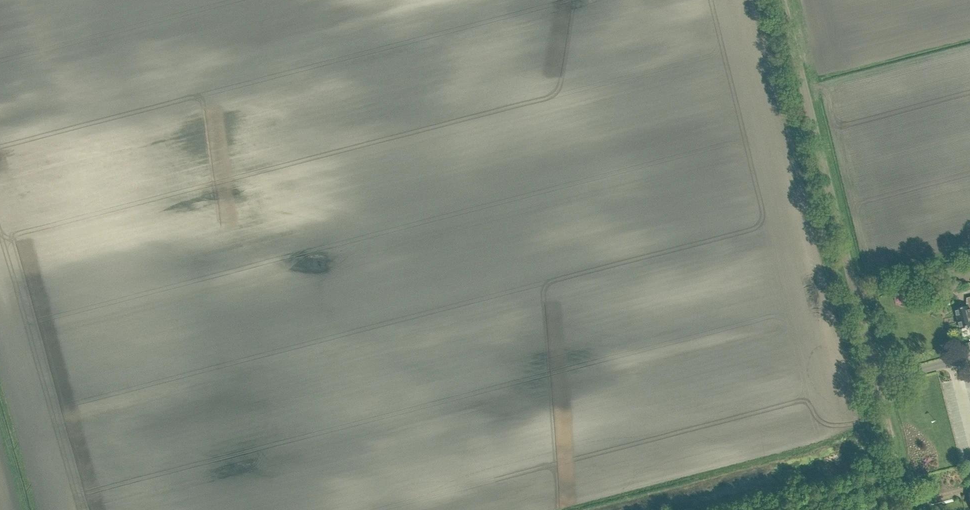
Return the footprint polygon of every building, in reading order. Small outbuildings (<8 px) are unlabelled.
[(967,299),(967,306),(956,309),(961,329),(969,327),(969,298),(967,299)]
